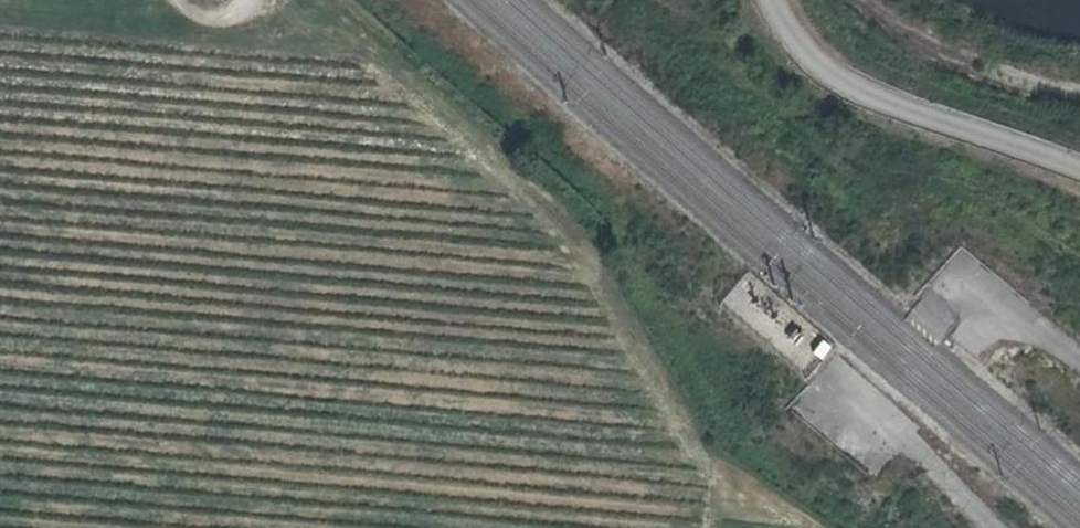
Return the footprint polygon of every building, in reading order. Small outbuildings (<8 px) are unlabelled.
[(822,339),(811,352),(819,358),(829,345),(822,339)]
